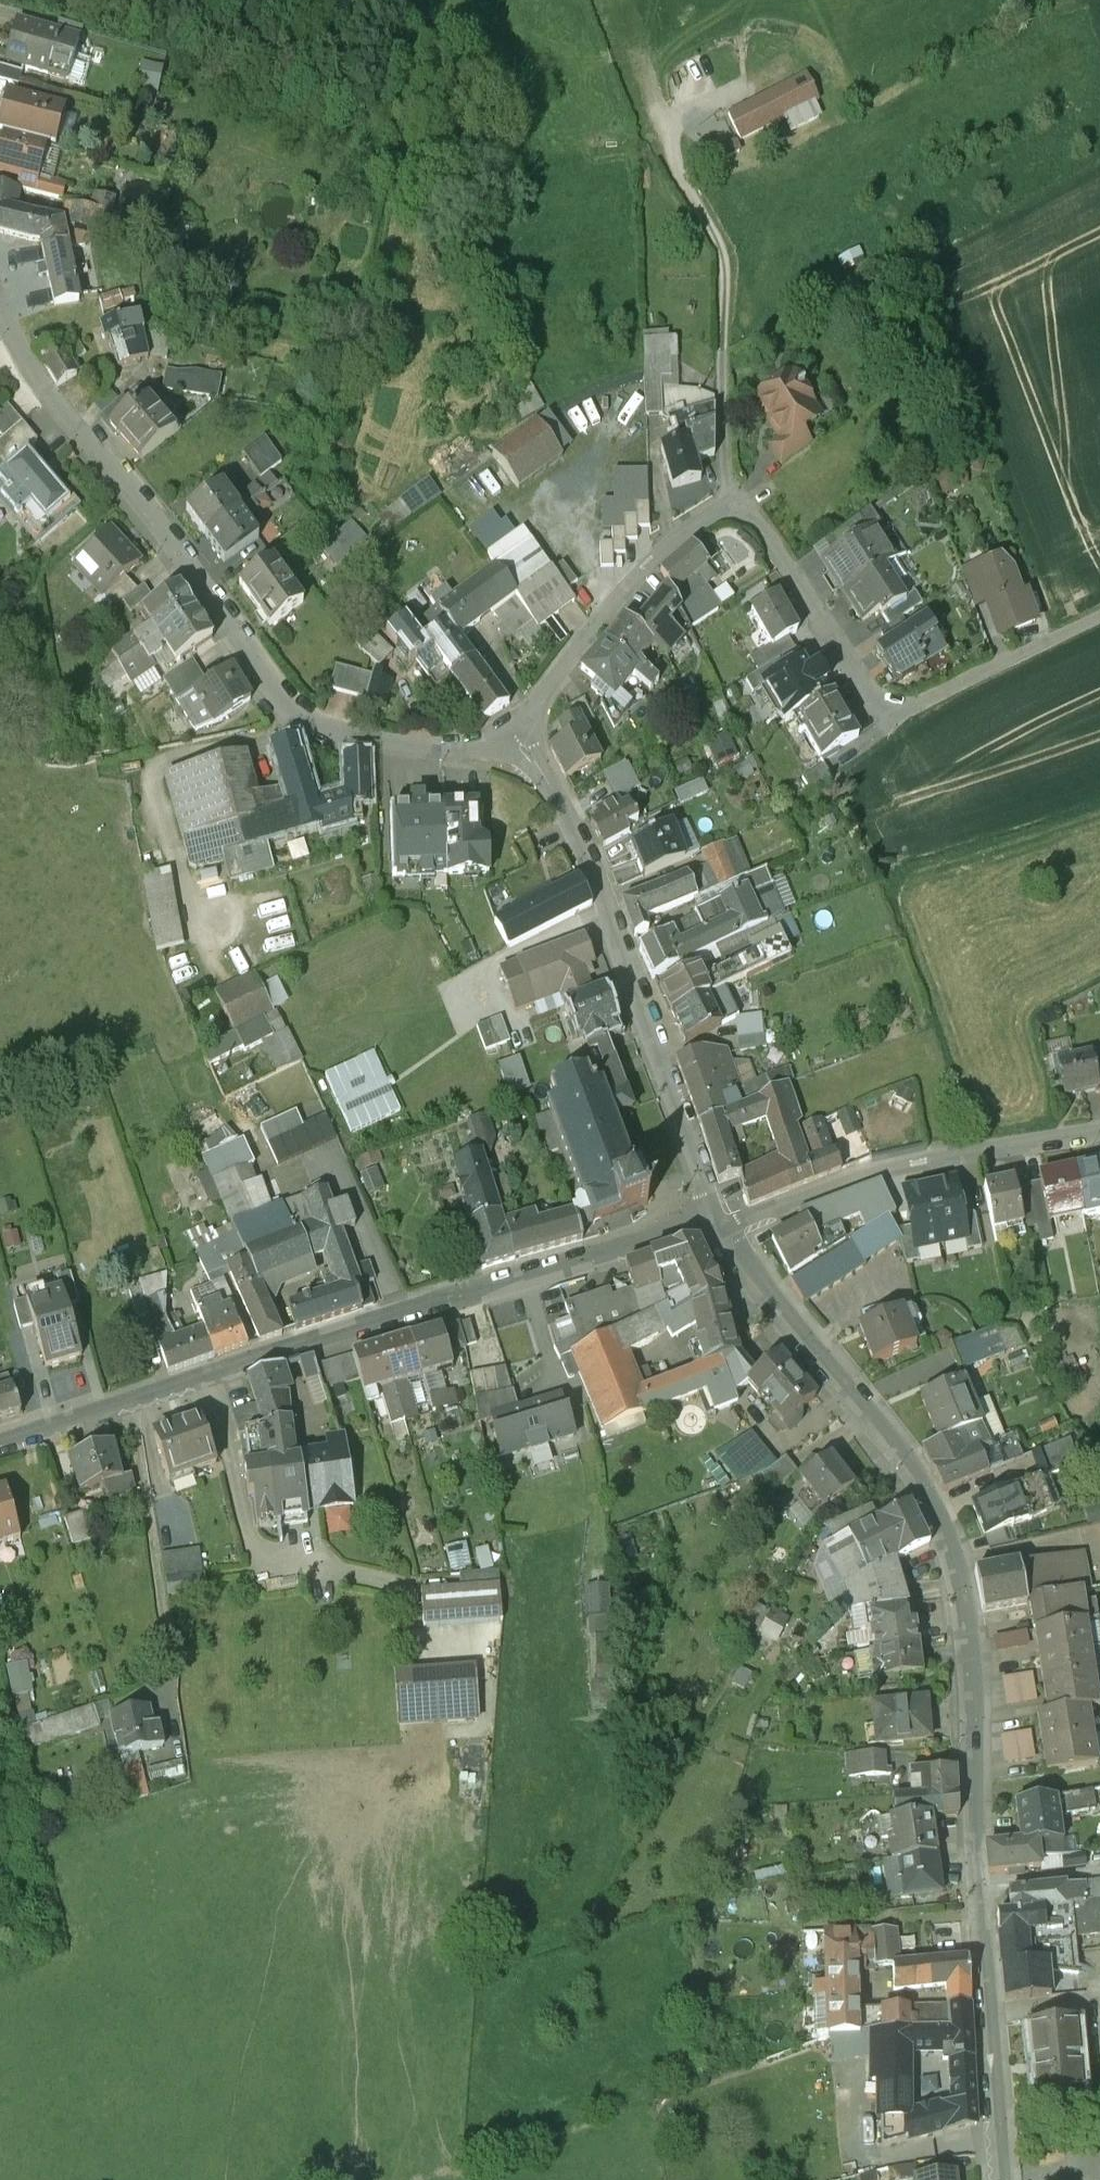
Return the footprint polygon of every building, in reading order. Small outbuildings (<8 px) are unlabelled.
[(57,32),(31,24),(31,25),(14,20),(4,54),(22,59),(21,65),(45,72),(47,65),(68,71),(77,39),(57,33),(57,32)] [(166,91),(172,63),(150,57),(143,85),(166,91)] [(0,66),(0,80),(17,84),(21,72),(0,66)] [(806,71),(727,109),(739,134),(818,96),(806,71)] [(7,95),(0,122),(0,132),(5,133),(46,144),(55,146),(64,110),(7,95)] [(5,133),(0,159),(0,170),(24,177),(31,178),(32,177),(35,163),(41,164),(46,144),(5,133)] [(734,137),(714,147),(719,156),(739,147),(734,137)] [(62,185),(32,177),(31,178),(24,177),(21,189),(59,199),(62,185)] [(32,216),(0,207),(0,232),(31,241),(41,242),(43,248),(67,243),(62,221),(32,216)] [(67,243),(43,248),(55,304),(79,300),(67,243)] [(155,267),(142,265),(140,279),(154,281),(155,267)] [(133,291),(120,294),(122,300),(132,298),(135,297),(133,291)] [(119,292),(99,298),(103,312),(124,305),(122,300),(120,294),(119,292)] [(124,305),(103,312),(107,324),(127,319),(137,316),(132,298),(122,300),(124,305)] [(137,316),(127,319),(132,333),(141,330),(137,316)] [(107,324),(98,327),(100,333),(105,332),(106,339),(109,338),(113,350),(109,351),(111,358),(115,356),(118,365),(139,358),(136,345),(132,333),(127,319),(107,324)] [(171,335),(150,331),(149,340),(168,345),(171,335)] [(58,340),(36,350),(58,386),(78,374),(58,340)] [(168,363),(165,390),(223,396),(226,369),(168,363)] [(120,379),(113,366),(107,369),(114,383),(120,379)] [(789,374),(750,400),(760,415),(762,417),(765,418),(779,440),(780,441),(797,429),(798,431),(814,421),(796,395),(801,391),(789,374)] [(660,377),(643,378),(644,416),(662,415),(660,377)] [(121,398),(102,416),(110,426),(130,409),(121,398)] [(132,412),(130,409),(110,426),(117,434),(118,433),(142,461),(173,434),(158,417),(159,415),(146,400),(132,412)] [(0,409),(0,435),(3,439),(22,422),(7,404),(0,409)] [(712,406),(673,418),(679,444),(661,449),(672,488),(700,480),(694,462),(712,456),(712,406)] [(37,440),(22,422),(3,439),(0,441),(14,457),(25,448),(26,450),(37,440)] [(534,425),(493,457),(520,492),(563,459),(534,425)] [(797,429),(780,441),(779,440),(768,447),(778,462),(806,444),(798,431),(797,429)] [(264,438),(244,452),(260,476),(281,462),(264,438)] [(0,469),(0,485),(6,492),(0,497),(37,541),(76,508),(57,486),(58,485),(59,482),(58,479),(57,478),(55,476),(53,475),(51,476),(49,476),(26,450),(25,448),(14,457),(0,469)] [(270,474),(232,502),(240,512),(252,503),(278,485),(270,474)] [(380,511),(390,527),(444,493),(434,477),(380,511)] [(221,486),(187,511),(206,537),(240,512),(232,502),(221,486)] [(240,512),(206,537),(225,562),(259,538),(245,519),(257,510),(252,503),(240,512)] [(648,504),(635,505),(636,517),(636,529),(649,529),(648,504)] [(867,509),(827,539),(835,551),(871,527),(872,529),(878,525),(867,509)] [(636,517),(623,518),(623,531),(624,542),(636,541),(636,529),(636,517)] [(362,543),(348,526),(332,539),(346,556),(362,543)] [(835,551),(821,561),(842,593),(882,567),(893,560),(872,529),(871,527),(835,551)] [(108,529),(95,541),(98,544),(76,565),(104,596),(105,597),(126,577),(140,563),(108,529)] [(623,531),(611,531),(611,545),(612,556),(624,555),(624,542),(623,531)] [(532,543),(474,585),(471,580),(465,585),(468,589),(459,596),(479,623),(515,597),(535,582),(539,579),(552,570),(532,543)] [(611,545),(599,545),(600,570),(612,569),(612,556),(611,545)] [(693,548),(660,575),(667,589),(671,597),(681,588),(707,566),(693,548)] [(1008,570),(995,560),(974,568),(978,580),(986,601),(998,632),(1034,619),(1024,593),(1018,596),(1008,570)] [(274,561),(241,584),(271,626),(304,603),(274,561)] [(355,563),(343,574),(350,583),(363,572),(355,563)] [(882,567),(842,593),(844,595),(846,594),(852,604),(850,605),(860,621),(877,611),(880,615),(903,600),(902,598),(882,567)] [(974,568),(961,573),(966,585),(978,580),(974,568)] [(126,577),(105,597),(104,596),(101,598),(111,608),(125,598),(138,590),(126,577)] [(544,586),(539,579),(535,582),(540,589),(544,586)] [(978,580),(966,585),(974,606),(986,601),(978,580)] [(535,582),(515,597),(516,600),(525,612),(546,597),(540,589),(535,582)] [(138,590),(125,598),(133,610),(153,597),(146,585),(138,590)] [(179,588),(145,611),(146,611),(142,614),(148,622),(151,620),(155,626),(137,638),(144,648),(196,613),(179,588)] [(689,601),(681,588),(671,597),(685,625),(694,619),(699,617),(690,601),(689,601)] [(667,589),(642,618),(650,625),(641,635),(640,636),(652,647),(666,659),(688,631),(671,597),(667,589)] [(781,592),(750,612),(768,641),(789,628),(800,622),(781,592)] [(903,600),(880,615),(887,626),(899,619),(921,605),(912,592),(902,598),(903,600)] [(459,596),(412,630),(423,645),(448,626),(458,639),(479,623),(459,596)] [(516,600),(495,617),(503,627),(498,631),(508,643),(512,641),(533,625),(525,612),(516,600)] [(196,613),(144,648),(152,661),(162,654),(159,650),(168,645),(179,662),(213,639),(196,613)] [(884,644),(873,651),(891,678),(899,680),(921,665),(917,660),(920,658),(919,656),(937,645),(937,643),(938,643),(923,619),(906,630),(884,644)] [(887,626),(877,633),(884,644),(906,630),(899,619),(887,626)] [(448,626),(423,645),(412,630),(405,621),(386,637),(412,670),(417,665),(436,689),(451,677),(475,662),(458,639),(448,626)] [(625,621),(604,645),(637,674),(632,680),(650,693),(659,684),(649,677),(638,663),(652,647),(640,636),(641,635),(625,621)] [(366,627),(353,639),(366,655),(379,668),(392,655),(366,627)] [(768,641),(748,654),(758,670),(799,645),(789,628),(768,641)] [(136,636),(107,655),(111,660),(115,658),(119,664),(144,648),(137,638),(136,636)] [(637,674),(604,645),(590,661),(591,662),(582,672),(597,685),(592,691),(604,703),(600,708),(612,731),(632,707),(618,695),(632,680),(637,674)] [(144,648),(119,664),(124,672),(120,675),(123,680),(152,661),(144,648)] [(778,660),(745,680),(753,693),(762,687),(762,686),(785,672),(778,660)] [(509,707),(475,662),(451,677),(485,721),(509,707)] [(785,672),(762,686),(762,687),(785,724),(790,720),(790,719),(795,716),(823,699),(816,688),(826,682),(817,668),(808,674),(801,663),(785,672)] [(373,677),(337,667),(330,690),(367,700),(373,677)] [(232,669),(179,701),(196,729),(215,722),(251,701),(232,669)] [(823,699),(795,716),(822,761),(837,752),(837,751),(837,750),(858,737),(833,694),(823,699)] [(583,701),(571,707),(578,720),(582,729),(594,723),(583,701)] [(582,729),(578,720),(560,729),(567,743),(552,751),(566,779),(599,762),(582,729)] [(296,739),(275,745),(290,799),(311,793),(296,739)] [(240,755),(199,766),(203,782),(213,816),(217,831),(257,819),(251,797),(240,755)] [(348,792),(315,802),(322,825),(319,826),(320,830),(350,821),(363,821),(363,804),(369,804),(368,757),(347,757),(348,792)] [(625,763),(602,774),(614,795),(636,784),(625,763)] [(824,765),(802,779),(809,789),(831,775),(824,765)] [(203,782),(171,791),(180,826),(213,816),(203,782)] [(281,788),(251,797),(257,819),(287,810),(281,788)] [(311,793),(290,799),(293,808),(300,831),(319,826),(322,825),(315,802),(312,792),(311,793)] [(446,875),(444,806),(424,807),(424,799),(411,799),(411,807),(390,808),(392,877),(406,876),(406,872),(433,871),(433,875),(446,875)] [(628,805),(619,810),(615,802),(596,812),(600,819),(590,824),(602,847),(629,834),(627,829),(638,823),(628,805)] [(476,805),(444,806),(446,875),(488,873),(487,845),(481,839),(478,839),(476,805)] [(257,819),(217,831),(224,854),(267,841),(300,831),(293,808),(257,819)] [(670,827),(656,833),(631,845),(644,876),(684,860),(670,827)] [(740,838),(707,849),(715,877),(749,867),(740,838)] [(267,841),(224,854),(231,880),(275,868),(267,841)] [(523,866),(501,876),(507,889),(512,887),(510,883),(515,881),(515,882),(529,876),(524,866),(523,866)] [(165,871),(149,874),(155,910),(171,907),(165,871)] [(698,883),(694,873),(688,875),(697,897),(703,894),(698,883)] [(688,875),(622,902),(634,935),(648,930),(644,919),(697,897),(688,875)] [(375,877),(366,879),(370,902),(379,900),(376,890),(378,889),(375,877)] [(709,878),(698,883),(703,894),(714,890),(709,878)] [(578,880),(526,908),(539,931),(591,904),(578,880)] [(748,882),(743,884),(750,900),(756,898),(748,882)] [(743,884),(717,896),(719,900),(728,920),(756,912),(750,900),(743,884)] [(719,900),(696,910),(706,930),(721,923),(728,920),(719,900)] [(526,908),(496,924),(508,948),(539,931),(526,908)] [(267,910),(204,928),(210,949),(273,930),(267,910)] [(756,912),(728,920),(721,923),(729,940),(761,925),(759,920),(756,912)] [(673,931),(638,947),(653,978),(729,940),(721,923),(706,930),(678,943),(673,931)] [(780,934),(774,937),(776,942),(782,939),(780,934)] [(586,937),(518,963),(518,964),(500,971),(516,1013),(561,996),(564,1004),(594,993),(584,969),(596,964),(586,937)] [(776,942),(703,977),(710,993),(790,954),(782,939),(776,942)] [(698,967),(659,986),(671,1012),(706,995),(710,993),(703,977),(698,967)] [(255,973),(216,992),(236,1032),(274,1013),(255,973)] [(594,993),(564,1004),(572,1025),(569,1026),(575,1041),(584,1038),(588,1048),(607,1040),(625,1034),(617,1011),(615,1012),(606,988),(594,993)] [(706,995),(671,1012),(686,1042),(720,1025),(706,995)] [(742,1047),(770,1046),(768,1011),(740,1012),(742,1047)] [(501,1019),(477,1028),(486,1052),(510,1043),(501,1019)] [(603,1068),(551,1087),(556,1101),(548,1104),(551,1114),(536,1120),(549,1155),(560,1151),(578,1199),(576,1201),(575,1204),(575,1207),(575,1209),(572,1210),(574,1216),(578,1229),(608,1218),(610,1218),(628,1212),(628,1210),(643,1205),(645,1205),(646,1201),(644,1201),(642,1196),(650,1193),(647,1185),(639,1188),(613,1116),(633,1109),(607,1040),(588,1048),(590,1054),(598,1051),(603,1068)] [(724,1050),(699,1051),(710,1079),(732,1070),(729,1064),(728,1060),(724,1050)] [(699,1051),(677,1060),(700,1123),(721,1114),(723,1112),(718,1098),(716,1093),(710,1079),(699,1051)] [(1091,1052),(1058,1058),(1065,1093),(1098,1086),(1091,1052)] [(374,1053),(325,1075),(352,1134),(399,1112),(374,1053)] [(525,1055),(503,1061),(509,1086),(532,1080),(525,1055)] [(732,1070),(710,1079),(716,1093),(737,1085),(732,1070)] [(756,1084),(735,1093),(718,1098),(723,1112),(758,1097),(761,1096),(759,1090),(756,1084)] [(761,1096),(758,1097),(766,1119),(783,1170),(806,1166),(807,1166),(794,1128),(801,1123),(787,1084),(761,1096)] [(723,1112),(721,1114),(727,1131),(732,1130),(766,1119),(758,1097),(723,1112)] [(841,1110),(819,1121),(824,1133),(828,1131),(847,1123),(841,1110)] [(721,1114),(700,1123),(719,1183),(740,1175),(729,1138),(727,1131),(721,1114)] [(326,1116),(267,1142),(278,1165),(337,1139),(326,1116)] [(819,1121),(801,1128),(814,1162),(833,1152),(827,1138),(824,1133),(819,1121)] [(868,1132),(850,1137),(854,1152),(871,1147),(868,1132)] [(241,1138),(201,1155),(211,1178),(232,1170),(252,1162),(241,1138)] [(508,1145),(479,1154),(490,1189),(517,1180),(508,1145)] [(807,1166),(806,1166),(811,1181),(840,1170),(833,1152),(814,1162),(807,1166)] [(479,1154),(454,1161),(469,1204),(463,1206),(468,1223),(499,1214),(490,1189),(479,1154)] [(1074,1168),(1082,1208),(1083,1214),(1099,1211),(1099,1163),(1074,1168)] [(783,1170),(779,1170),(789,1190),(811,1181),(806,1166),(783,1170)] [(1074,1168),(1039,1174),(1042,1187),(1047,1214),(1082,1208),(1074,1168)] [(252,1217),(232,1170),(211,1178),(232,1225),(252,1217)] [(779,1170),(743,1190),(749,1206),(789,1190),(779,1170)] [(1014,1178),(984,1185),(993,1228),(1022,1222),(1023,1221),(1016,1188),(1014,1178)] [(517,1180),(490,1189),(499,1214),(505,1234),(538,1225),(533,1209),(527,1210),(517,1180)] [(880,1180),(799,1211),(802,1222),(772,1237),(790,1274),(825,1250),(819,1240),(832,1234),(826,1222),(886,1195),(880,1180)] [(955,1183),(953,1180),(947,1181),(945,1180),(929,1184),(941,1242),(953,1240),(956,1237),(965,1236),(966,1235),(962,1216),(955,1183)] [(929,1184),(913,1187),(911,1189),(907,1191),(904,1194),(911,1226),(915,1246),(917,1245),(925,1244),(927,1245),(941,1242),(929,1184)] [(1029,1190),(1029,1186),(1016,1188),(1023,1221),(1022,1222),(1023,1227),(1036,1224),(1036,1223),(1029,1190)] [(1042,1187),(1029,1190),(1036,1223),(1048,1221),(1047,1214),(1042,1187)] [(359,1285),(326,1191),(304,1199),(313,1226),(323,1254),(337,1291),(353,1286),(354,1287),(359,1285)] [(252,1217),(232,1225),(243,1253),(293,1234),(281,1206),(252,1217)] [(1082,1208),(1047,1214),(1048,1221),(1083,1214),(1082,1208)] [(468,1223),(467,1223),(481,1268),(513,1259),(505,1234),(499,1214),(468,1223)] [(975,1214),(962,1216),(966,1235),(965,1236),(968,1249),(982,1246),(975,1214)] [(538,1225),(505,1234),(513,1259),(582,1240),(578,1229),(574,1216),(538,1225)] [(885,1217),(849,1240),(850,1243),(790,1281),(804,1302),(866,1263),(864,1260),(898,1238),(894,1230),(885,1217)] [(293,1234),(243,1253),(250,1269),(257,1285),(272,1278),(323,1254),(313,1226),(293,1234)] [(911,1226),(894,1230),(899,1237),(905,1262),(920,1259),(917,1245),(915,1246),(911,1226)] [(642,1319),(666,1308),(670,1320),(692,1309),(722,1294),(696,1241),(625,1264),(635,1296),(642,1319)] [(250,1269),(236,1274),(238,1279),(242,1291),(257,1285),(250,1269)] [(71,1273),(58,1277),(61,1290),(62,1289),(67,1307),(79,1303),(71,1273)] [(157,1275),(146,1278),(151,1295),(162,1291),(157,1275)] [(272,1278),(257,1285),(265,1300),(278,1295),(272,1278)] [(242,1291),(238,1292),(261,1342),(281,1335),(265,1300),(257,1285),(242,1291)] [(337,1291),(289,1307),(296,1330),(361,1309),(354,1287),(353,1286),(337,1291)] [(61,1290),(26,1300),(34,1325),(46,1366),(81,1356),(67,1307),(62,1289),(61,1290)] [(722,1294),(692,1309),(695,1321),(727,1313),(722,1294)] [(635,1296),(600,1308),(606,1323),(566,1342),(571,1354),(615,1332),(642,1319),(635,1296)] [(26,1300),(13,1303),(20,1329),(34,1325),(26,1300)] [(562,1301),(550,1306),(562,1329),(572,1324),(562,1301)] [(219,1303),(202,1310),(204,1314),(199,1316),(203,1327),(205,1333),(237,1322),(230,1306),(221,1309),(219,1303)] [(910,1305),(859,1326),(873,1361),(916,1344),(910,1329),(916,1326),(920,1318),(916,1307),(910,1305)] [(642,1319),(615,1332),(625,1355),(657,1339),(672,1326),(670,1320),(666,1308),(642,1319)] [(727,1313),(695,1321),(698,1333),(696,1342),(703,1364),(713,1361),(737,1354),(727,1313)] [(470,1320),(458,1323),(465,1346),(476,1343),(470,1320)] [(237,1322),(205,1333),(214,1358),(248,1346),(237,1322)] [(458,1323),(445,1327),(452,1352),(465,1348),(465,1346),(458,1323)] [(205,1333),(203,1327),(174,1337),(166,1324),(161,1325),(157,1327),(160,1336),(156,1337),(168,1374),(214,1358),(205,1333)] [(993,1327),(950,1345),(961,1370),(1004,1353),(993,1327)] [(440,1328),(411,1337),(422,1375),(451,1367),(440,1328)] [(615,1332),(571,1354),(602,1430),(648,1412),(639,1390),(625,1355),(615,1332)] [(411,1337),(382,1345),(393,1384),(404,1380),(422,1375),(411,1337)] [(382,1345),(353,1354),(364,1392),(382,1387),(393,1384),(382,1345)] [(816,1394),(787,1360),(786,1361),(779,1353),(772,1360),(770,1358),(750,1376),(751,1377),(746,1381),(748,1383),(785,1425),(786,1424),(789,1428),(798,1420),(799,1416),(797,1413),(816,1396),(815,1395),(816,1394)] [(737,1354),(713,1361),(721,1384),(705,1391),(714,1409),(736,1397),(733,1390),(748,1383),(746,1381),(751,1377),(750,1376),(740,1364),(737,1354)] [(326,1398),(314,1357),(299,1361),(313,1402),(326,1398)] [(703,1364),(687,1369),(689,1371),(639,1390),(648,1412),(705,1391),(721,1384),(713,1361),(703,1364)] [(283,1366),(248,1377),(257,1406),(264,1429),(290,1421),(281,1396),(288,1394),(290,1385),(283,1366)] [(505,1367),(470,1373),(474,1397),(512,1390),(505,1367)] [(0,1379),(0,1394),(12,1390),(7,1377),(0,1379)] [(963,1378),(919,1396),(938,1443),(969,1431),(980,1426),(981,1426),(963,1378)] [(408,1387),(404,1380),(393,1384),(403,1420),(415,1416),(408,1387)] [(393,1384),(382,1387),(381,1395),(390,1424),(403,1420),(393,1384)] [(454,1389),(428,1396),(433,1412),(458,1404),(455,1395),(454,1389)] [(21,1414),(12,1390),(0,1394),(0,1421),(21,1414)] [(474,1397),(479,1424),(491,1420),(490,1418),(518,1410),(512,1391),(512,1390),(474,1397)] [(518,1410),(490,1418),(491,1420),(495,1433),(492,1434),(500,1458),(527,1450),(528,1453),(546,1447),(546,1445),(574,1436),(567,1411),(564,1412),(560,1397),(518,1410)] [(264,1429),(257,1406),(233,1414),(240,1437),(244,1436),(248,1466),(244,1467),(247,1497),(252,1496),(256,1524),(275,1522),(267,1461),(293,1458),(290,1421),(264,1429)] [(216,1465),(200,1419),(155,1434),(164,1459),(160,1460),(168,1482),(216,1465)] [(980,1426),(969,1431),(977,1450),(989,1446),(980,1426)] [(938,1443),(923,1449),(943,1491),(986,1473),(977,1450),(969,1431),(938,1443)] [(776,1463),(750,1432),(714,1451),(738,1481),(759,1473),(767,1470),(776,1463)] [(1010,1435),(989,1446),(993,1455),(1014,1443),(1010,1435)] [(343,1437),(327,1439),(329,1453),(293,1458),(267,1461),(275,1522),(276,1527),(306,1523),(304,1509),(318,1508),(318,1511),(353,1506),(343,1437)] [(1014,1443),(993,1455),(1000,1468),(1021,1459),(1014,1443)] [(114,1444),(68,1459),(79,1494),(122,1480),(114,1444)] [(989,1446),(977,1450),(986,1473),(1000,1468),(993,1455),(989,1446)] [(1057,1446),(1033,1455),(1037,1467),(1062,1457),(1057,1446)] [(853,1486),(829,1455),(814,1467),(809,1460),(797,1472),(800,1475),(798,1476),(824,1509),(853,1486)] [(776,1463),(767,1470),(759,1473),(771,1487),(795,1468),(785,1456),(776,1463)] [(1062,1457),(1037,1467),(1042,1478),(1066,1469),(1062,1457)] [(1054,1509),(1042,1478),(1032,1482),(1044,1513),(1054,1509)] [(1032,1482),(971,1506),(983,1536),(1044,1513),(1032,1482)] [(0,1489),(0,1545),(20,1539),(6,1488),(0,1489)] [(909,1503),(848,1536),(867,1574),(870,1583),(841,1596),(844,1612),(850,1611),(905,1604),(894,1561),(929,1543),(909,1503)] [(931,1516),(920,1521),(931,1543),(942,1538),(931,1516)] [(867,1574),(848,1536),(833,1543),(836,1551),(823,1560),(827,1570),(822,1573),(832,1600),(841,1596),(870,1583),(867,1574)] [(471,1540),(449,1545),(454,1570),(476,1565),(471,1540)] [(493,1544),(480,1548),(485,1569),(498,1566),(493,1544)] [(167,1550),(170,1592),(208,1590),(205,1547),(167,1550)] [(1084,1549),(1067,1553),(1074,1589),(1092,1586),(1084,1549)] [(1067,1553),(1018,1563),(1023,1584),(1032,1582),(1035,1595),(1051,1593),(1074,1589),(1067,1553)] [(1018,1563),(974,1571),(983,1611),(1027,1603),(1023,1584),(1018,1563)] [(498,1571),(459,1574),(460,1587),(420,1590),(422,1626),(502,1620),(498,1571)] [(1070,1594),(1052,1597),(1051,1593),(1035,1595),(1030,1596),(1034,1629),(1037,1629),(1075,1622),(1075,1619),(1098,1615),(1096,1606),(1096,1601),(1072,1605),(1070,1594)] [(905,1604),(850,1611),(853,1634),(872,1632),(874,1651),(915,1646),(916,1646),(913,1622),(907,1622),(905,1604)] [(764,1634),(784,1641),(793,1615),(773,1608),(764,1634)] [(1075,1622),(1037,1629),(1042,1657),(1091,1649),(1086,1620),(1075,1622)] [(874,1651),(853,1654),(856,1675),(872,1673),(873,1678),(879,1677),(879,1679),(919,1673),(915,1646),(874,1651)] [(1091,1649),(1042,1657),(1046,1684),(1095,1677),(1091,1649)] [(17,1697),(39,1692),(32,1658),(10,1663),(17,1697)] [(485,1719),(483,1662),(399,1666),(402,1723),(485,1719)] [(1040,1699),(1039,1671),(1007,1672),(1008,1701),(1040,1699)] [(621,1708),(621,1675),(594,1675),(594,1708),(621,1708)] [(1095,1677),(1046,1684),(1050,1712),(1089,1706),(1099,1705),(1095,1677)] [(926,1699),(874,1704),(876,1723),(883,1723),(885,1742),(930,1737),(926,1699)] [(1050,1712),(1040,1714),(1045,1742),(1094,1735),(1089,1706),(1050,1712)] [(149,1708),(112,1715),(120,1754),(136,1751),(162,1746),(158,1724),(152,1725),(149,1708)] [(1004,1731),(1009,1760),(1040,1755),(1035,1726),(1004,1731)] [(181,1734),(172,1736),(174,1746),(182,1744),(181,1734)] [(1094,1735),(1045,1742),(1049,1770),(1098,1762),(1094,1735)] [(136,1751),(120,1754),(122,1766),(139,1762),(136,1751)] [(885,1752),(844,1754),(849,1777),(890,1775),(890,1768),(885,1768),(885,1752)] [(122,1766),(122,1767),(97,1772),(107,1807),(149,1796),(139,1762),(122,1766)] [(956,1767),(903,1771),(904,1781),(915,1780),(916,1794),(925,1793),(958,1791),(956,1767)] [(958,1791),(925,1793),(926,1804),(940,1804),(941,1815),(959,1813),(958,1791)] [(1089,1791),(1081,1792),(1084,1809),(1088,1809),(1087,1805),(1091,1804),(1089,1791)] [(1081,1792),(1054,1797),(1055,1798),(1059,1815),(1066,1813),(1084,1809),(1081,1792)] [(916,1794),(893,1797),(894,1817),(931,1814),(931,1816),(941,1815),(940,1804),(926,1804),(925,1793),(916,1794)] [(1055,1798),(1016,1801),(1018,1819),(1016,1820),(1019,1842),(1037,1840),(1037,1842),(1062,1839),(1059,1815),(1055,1798)] [(894,1817),(891,1818),(894,1837),(889,1838),(892,1861),(897,1860),(937,1854),(931,1816),(931,1814),(894,1817)] [(1062,1839),(1037,1842),(1038,1857),(1059,1856),(1065,1855),(1062,1839)] [(1019,1842),(987,1845),(989,1872),(1011,1869),(1011,1873),(1024,1872),(1024,1867),(1039,1865),(1038,1857),(1037,1842),(1037,1840),(1019,1842)] [(1065,1855),(1059,1856),(1038,1857),(1039,1865),(1040,1871),(1063,1874),(1087,1871),(1085,1857),(1084,1852),(1065,1855)] [(937,1854),(897,1860),(900,1881),(902,1899),(942,1893),(937,1854)] [(892,1861),(885,1863),(888,1883),(900,1881),(897,1860),(892,1861)] [(1084,1885),(1086,1901),(1093,1900),(1093,1899),(1099,1899),(1099,1884),(1084,1885)] [(1066,1886),(1011,1891),(1012,1913),(1052,1909),(1067,1904),(1086,1901),(1084,1885),(1066,1887),(1066,1886)] [(997,1915),(1004,1999),(1099,1991),(1099,1975),(1079,1972),(1077,1953),(1076,1953),(1075,1937),(1099,1935),(1099,1899),(1093,1899),(1093,1900),(1086,1901),(1067,1904),(1052,1909),(1012,1913),(997,1915)] [(856,1931),(827,1932),(827,1955),(856,1955),(856,1931)] [(895,1931),(856,1931),(856,1955),(857,1966),(894,1965),(894,1963),(897,1963),(897,1958),(895,1931)] [(856,1955),(827,1955),(828,1978),(828,1995),(829,2009),(829,2035),(830,2035),(854,2035),(858,2034),(858,2032),(858,2011),(858,2008),(857,1966),(856,1955)] [(968,1958),(944,1960),(946,1986),(946,1989),(949,2005),(970,2004),(968,1958)] [(897,1963),(894,1963),(894,1965),(894,1989),(946,1986),(944,1960),(901,1963),(897,1963)] [(970,2004),(949,2005),(949,2008),(950,2028),(953,2057),(953,2060),(954,2103),(942,2105),(942,2116),(944,2132),(975,2124),(970,2004)] [(882,2009),(858,2008),(858,2011),(858,2032),(883,2029),(882,2009)] [(908,2008),(882,2009),(883,2029),(909,2029),(908,2010),(908,2008)] [(949,2008),(908,2010),(909,2029),(910,2029),(950,2028),(949,2008)] [(829,2009),(816,2010),(817,2043),(831,2040),(830,2035),(829,2035),(829,2009)] [(1075,2020),(1028,2024),(1036,2105),(1082,2100),(1075,2020)] [(950,2028),(910,2029),(910,2051),(943,2051),(943,2060),(953,2060),(953,2057),(950,2028)] [(909,2029),(883,2029),(858,2032),(858,2034),(854,2035),(853,2099),(881,2100),(882,2147),(907,2141),(907,2125),(908,2114),(910,2051),(910,2029),(909,2029)] [(942,2105),(908,2114),(907,2125),(942,2116),(942,2105)] [(942,2116),(907,2125),(907,2141),(944,2132),(942,2116)] [(914,2165),(897,2166),(898,2179),(913,2178),(913,2176),(915,2176),(914,2165)]
